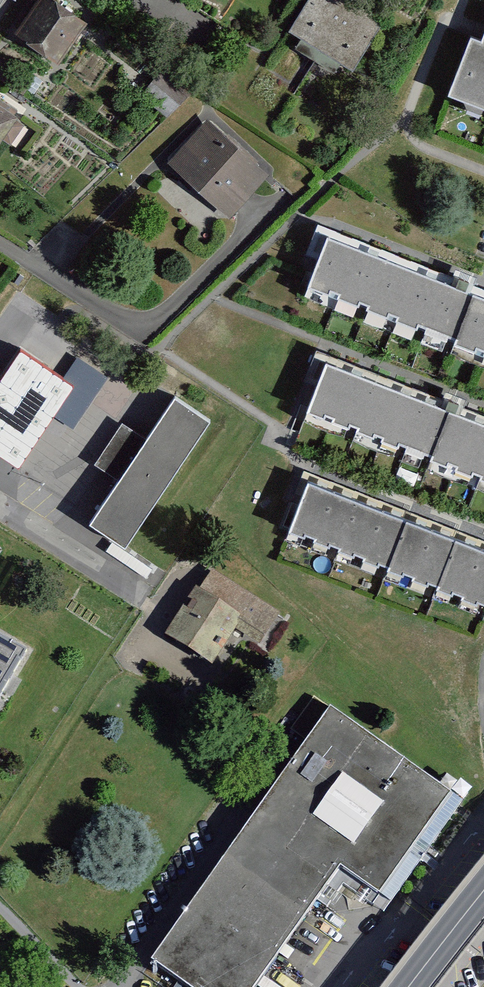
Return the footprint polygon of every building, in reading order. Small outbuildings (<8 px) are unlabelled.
[(61,0),(39,0),(18,29),(61,60),(90,20),(61,0)] [(292,31),(357,68),(386,18),(355,0),(310,0),(292,31)] [(472,38),(450,97),(483,109),(483,40),(483,42),(472,38)] [(0,102),(0,143),(3,139),(11,145),(24,125),(16,120),(19,115),(0,102)] [(270,173),(208,119),(170,162),(232,216),(270,173)] [(331,232),(310,285),(483,353),(483,292),(331,232)] [(330,361),(312,410),(483,474),(483,418),(330,361)] [(117,477),(89,521),(131,548),(213,418),(173,392),(145,437),(121,422),(95,463),(117,477)] [(310,479),(292,529),(483,601),(483,545),(310,479)] [(244,614),(236,628),(265,644),(282,613),(212,574),(202,591),(244,614)] [(199,588),(169,636),(215,663),(236,628),(244,614),(202,591),(199,588)] [(0,635),(0,699),(28,651),(0,635)] [(154,959),(194,986),(259,986),(344,866),(383,893),(454,792),(331,706),(154,959)]
